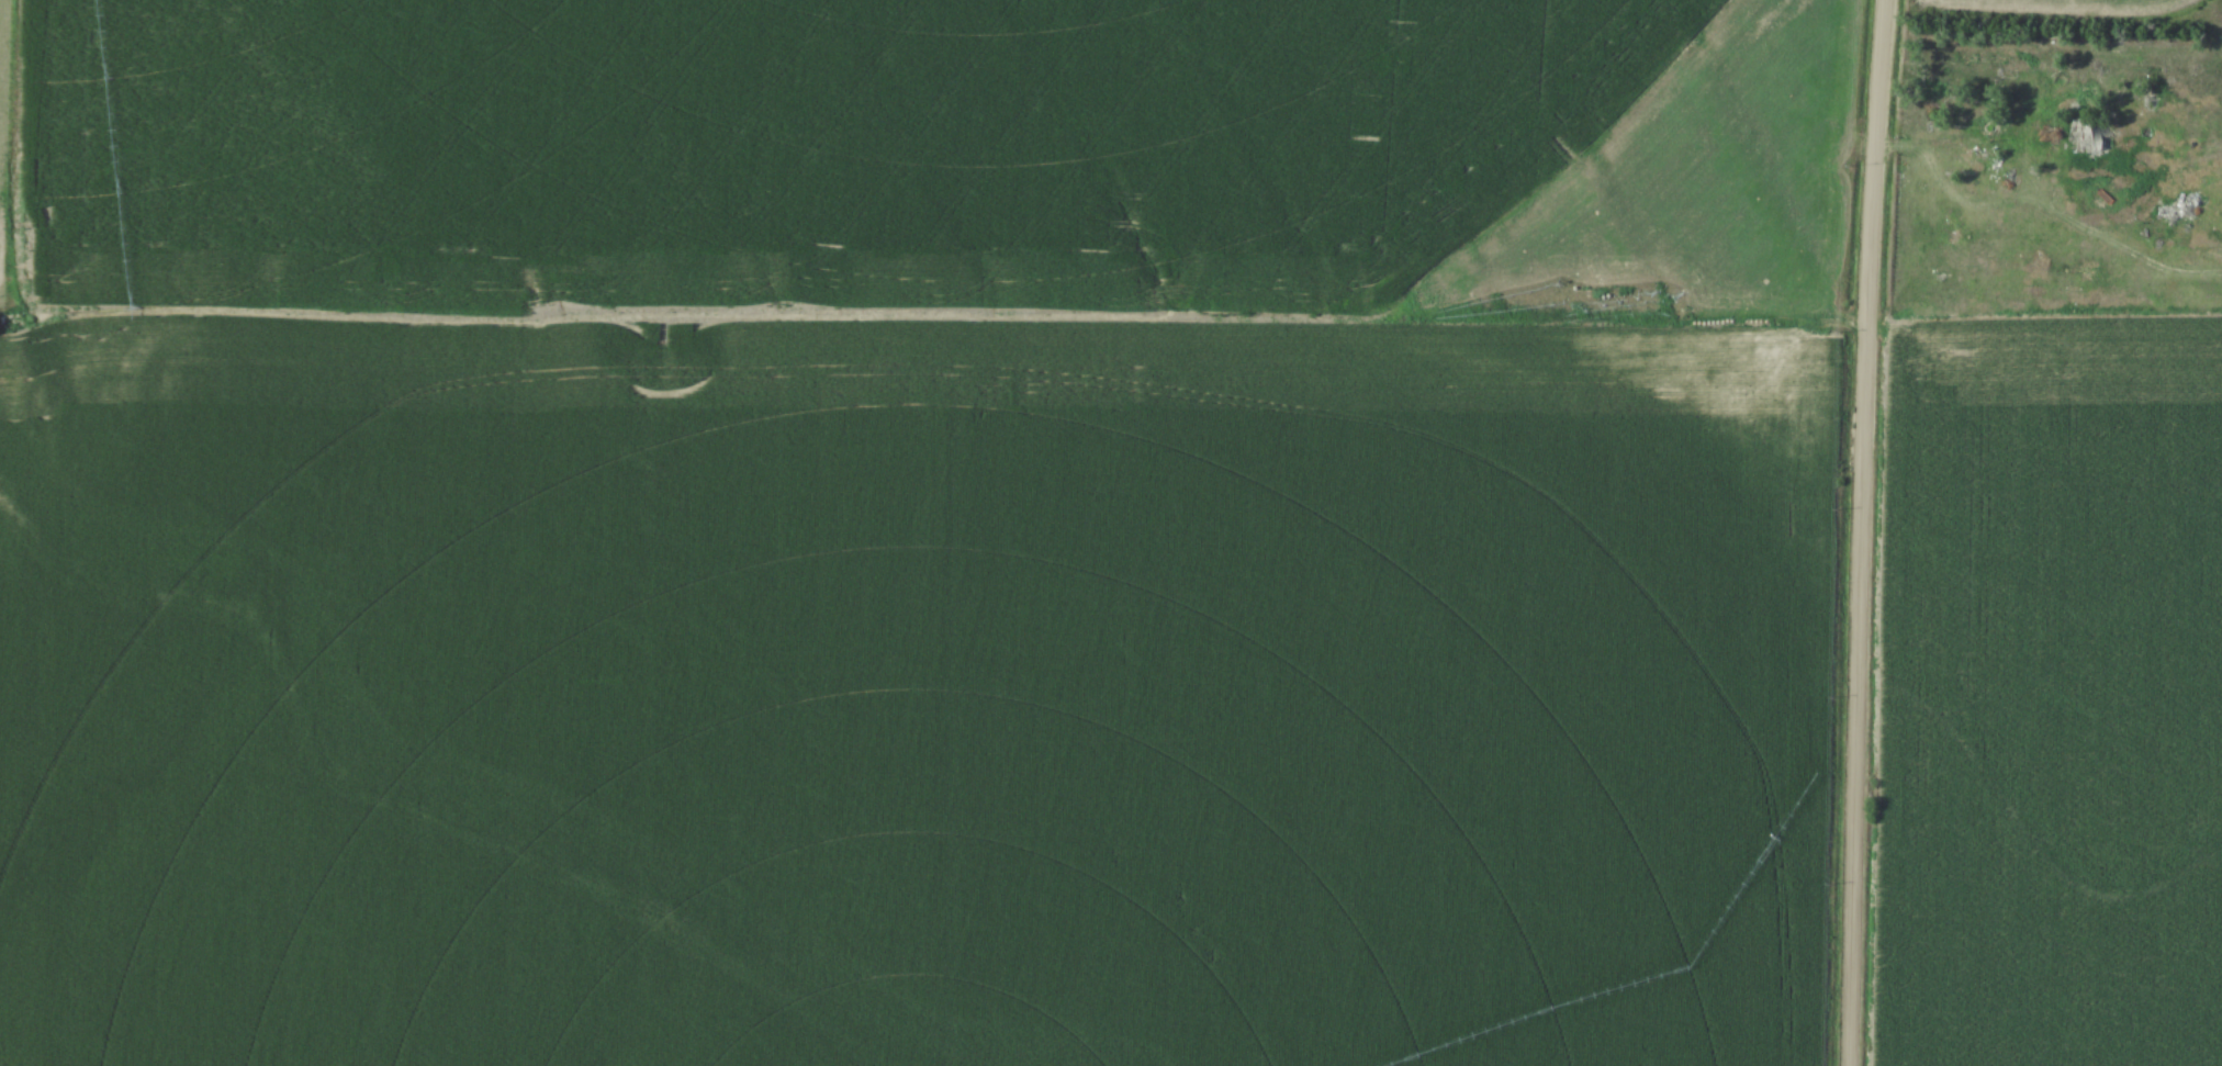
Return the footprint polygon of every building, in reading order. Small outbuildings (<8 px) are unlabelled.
[(2107,154),(2107,123),(2073,123),(2073,154),(2107,154)]
